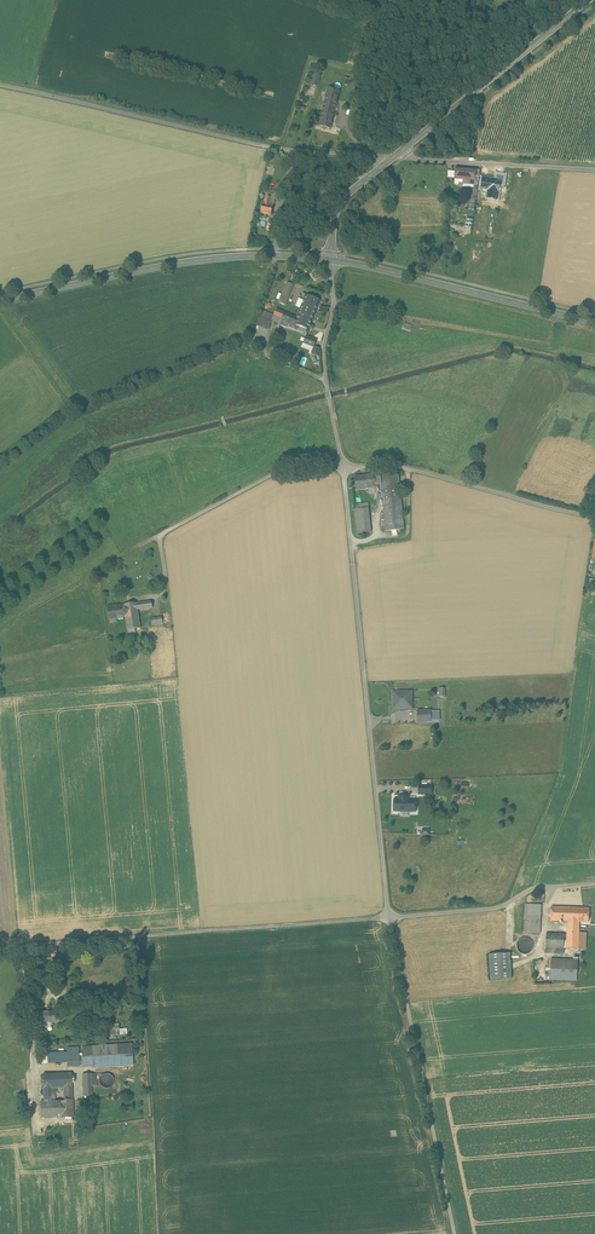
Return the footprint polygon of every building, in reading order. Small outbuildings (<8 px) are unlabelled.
[(318,81),(311,79),(307,93),(314,95),(318,81)] [(340,90),(328,87),(322,111),(334,114),(340,90)] [(322,111),(319,126),(331,129),(334,114),(322,111)] [(476,169),(456,167),(455,179),(463,179),(471,180),(475,180),(476,169)] [(496,180),(483,178),(481,188),(494,191),(496,180)] [(468,209),(475,209),(476,189),(469,188),(468,209)] [(281,193),(273,191),(271,197),(272,198),(280,199),(281,193)] [(501,194),(493,192),(492,200),(500,201),(501,194)] [(271,197),(266,196),(265,204),(263,203),(261,213),(271,215),(273,206),(270,205),(272,198),(271,197)] [(288,283),(280,302),(285,304),(293,285),(288,283)] [(320,300),(306,295),(297,318),(294,324),(309,330),(320,300)] [(297,318),(277,309),(272,319),(278,321),(279,318),(294,324),(297,318)] [(317,340),(306,336),(304,343),(314,347),(317,340)] [(399,473),(380,475),(382,494),(386,531),(404,529),(399,473)] [(367,476),(355,477),(356,487),(364,486),(364,488),(375,487),(376,487),(375,478),(375,475),(367,475),(367,476)] [(369,508),(354,510),(357,534),(371,532),(369,508)] [(137,603),(123,605),(125,616),(126,618),(139,615),(138,610),(153,607),(152,601),(137,603)] [(123,606),(116,607),(116,605),(108,606),(110,619),(117,618),(125,616),(123,606)] [(139,615),(126,618),(127,630),(135,628),(141,627),(139,615)] [(162,617),(151,619),(152,626),(163,624),(162,617)] [(410,692),(393,692),(394,709),(408,709),(408,698),(410,698),(410,692)] [(432,786),(419,785),(419,794),(431,794),(432,786)] [(409,797),(401,796),(401,799),(394,799),(394,811),(416,811),(416,799),(409,799),(409,797)] [(422,828),(422,834),(429,834),(430,826),(425,826),(425,828),(422,828)] [(541,904),(526,904),(525,915),(541,915),(541,904)] [(575,908),(551,907),(551,921),(568,921),(575,921),(575,908)] [(589,908),(575,908),(575,921),(579,922),(589,922),(589,908)] [(541,915),(525,915),(525,933),(540,933),(541,915)] [(575,921),(568,921),(567,948),(578,948),(579,932),(579,922),(575,921)] [(564,934),(546,934),(546,947),(564,948),(564,934)] [(533,948),(534,945),(533,942),(531,939),(528,938),(525,937),(522,938),(519,940),(518,942),(517,945),(518,948),(520,951),(522,953),(525,953),(529,953),(531,951),(533,948)] [(510,953),(489,954),(490,979),(512,978),(510,953)] [(577,960),(551,959),(550,979),(577,981),(577,960)] [(59,1011),(33,1012),(34,1023),(59,1022),(59,1011)] [(132,1044),(82,1047),(83,1066),(93,1065),(93,1067),(133,1065),(132,1044)] [(79,1047),(68,1048),(68,1052),(68,1062),(68,1066),(79,1066),(79,1047)] [(68,1052),(46,1053),(47,1063),(68,1062),(68,1052)] [(91,1073),(83,1074),(84,1096),(92,1095),(91,1073)] [(71,1074),(43,1075),(43,1088),(55,1087),(64,1087),(72,1087),(71,1074)] [(55,1087),(43,1088),(44,1102),(40,1102),(41,1117),(61,1117),(60,1101),(55,1101),(55,1087)] [(72,1093),(64,1093),(64,1101),(60,1101),(61,1117),(73,1117),(72,1093)]
